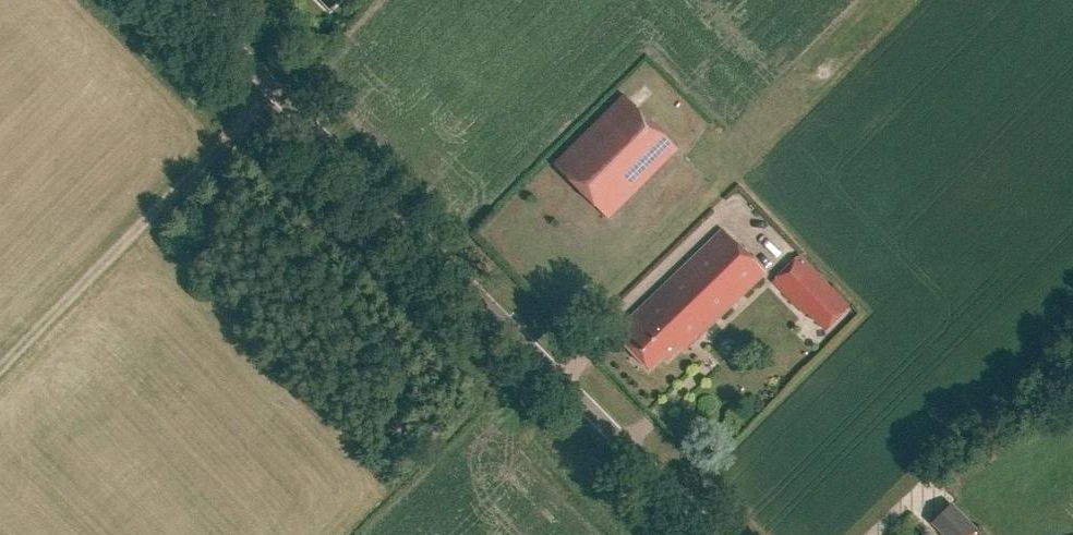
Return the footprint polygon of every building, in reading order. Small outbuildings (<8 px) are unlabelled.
[(331,9),(340,0),(321,0),(331,9)] [(678,149),(624,95),(554,165),(607,219),(678,149)] [(765,274),(721,230),(621,327),(630,336),(622,344),(647,371),(662,357),(667,362),(681,349),(685,352),(765,274)] [(802,315),(829,289),(799,258),(772,284),(802,315)] [(942,534),(971,534),(978,529),(951,503),(931,523),(942,534)]
